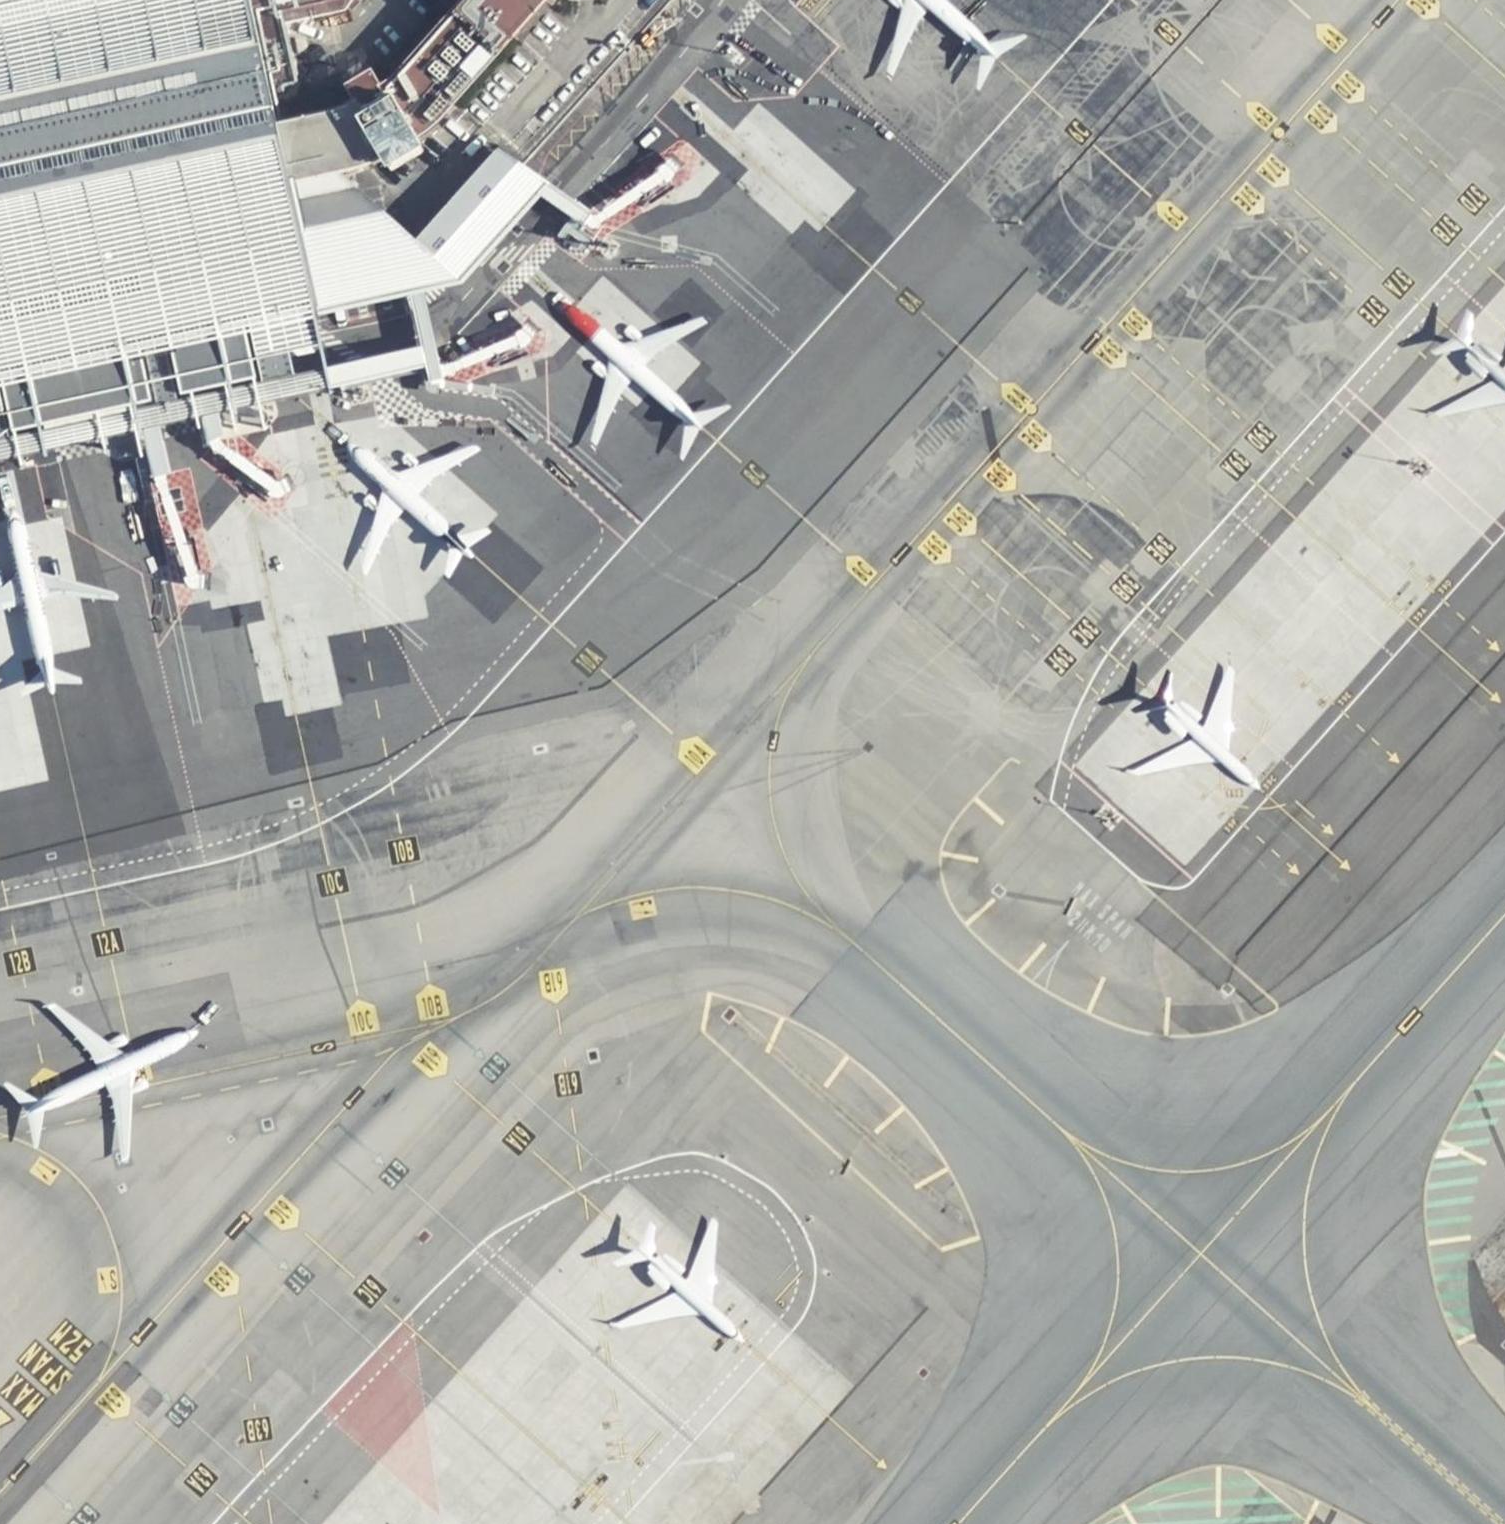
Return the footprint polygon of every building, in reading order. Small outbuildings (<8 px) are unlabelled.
[(139,428),(150,477),(170,472),(159,424),(196,415),(202,442),(221,437),(215,411),(421,364),(416,342),(325,363),(314,313),(409,291),(429,378),(440,376),(422,288),(460,280),(538,193),(580,221),(589,209),(495,144),(414,235),(336,165),(285,176),(275,121),(257,38),(253,38),(247,10),(245,0),(0,0),(0,460),(139,428)] [(247,10),(274,3),(279,24),(344,9),(349,0),(245,0),(247,10)] [(379,84),(385,95),(390,92),(415,135),(426,126),(541,0),(458,0),(392,73),(384,80),(379,84)] [(360,108),(353,112),(376,153),(384,165),(420,144),(415,135),(390,92),(385,95),(379,84),(369,67),(342,83),(352,100),(354,98),(360,108)] [(336,108),(275,121),(285,176),(336,165),(358,160),(376,153),(353,112),(360,108),(354,98),(352,100),(347,103),(336,108)]
